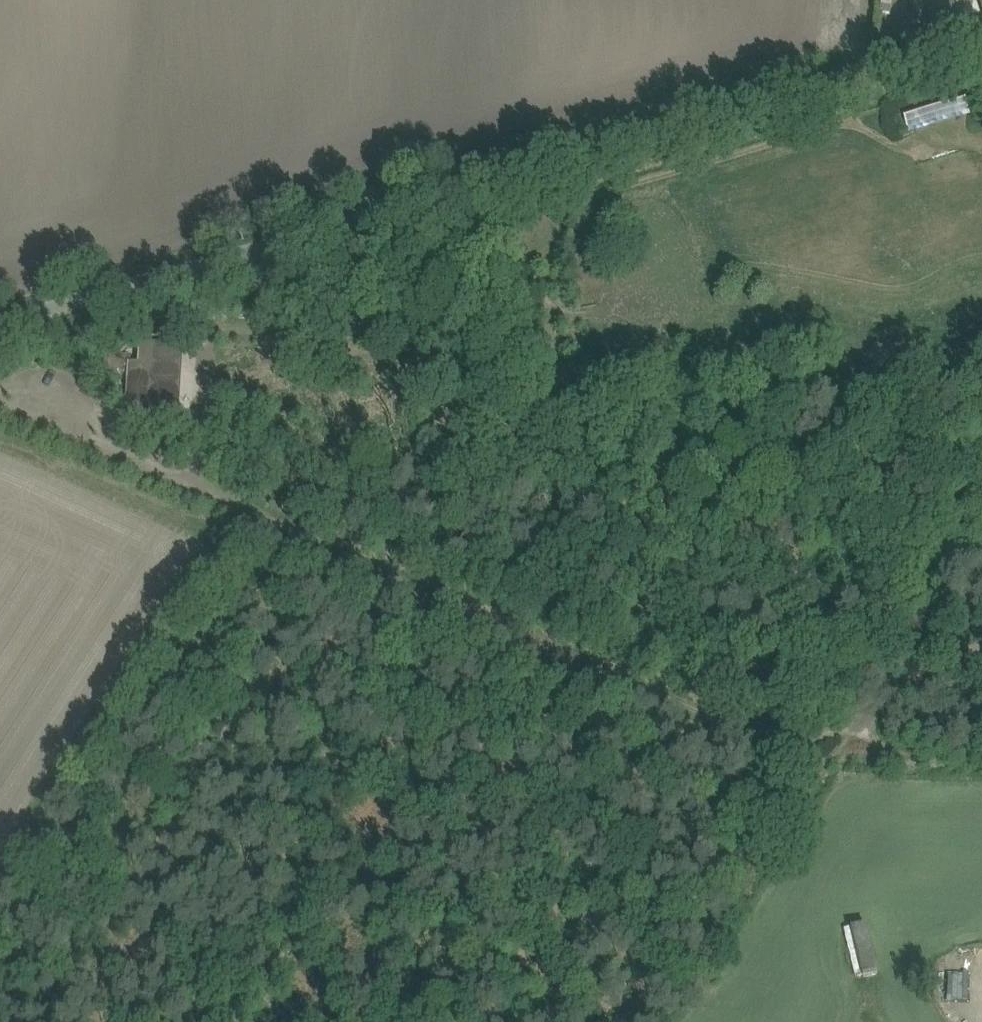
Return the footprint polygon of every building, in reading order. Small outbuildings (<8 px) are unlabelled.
[(949,0),(922,0),(930,27),(955,20),(949,0)] [(964,93),(948,97),(955,119),(970,115),(964,93)] [(110,351),(107,367),(121,371),(125,355),(110,351)] [(174,415),(175,391),(153,390),(139,389),(139,402),(152,402),(151,414),(174,415)] [(852,927),(852,929),(861,968),(864,977),(878,974),(866,924),(852,927)]
